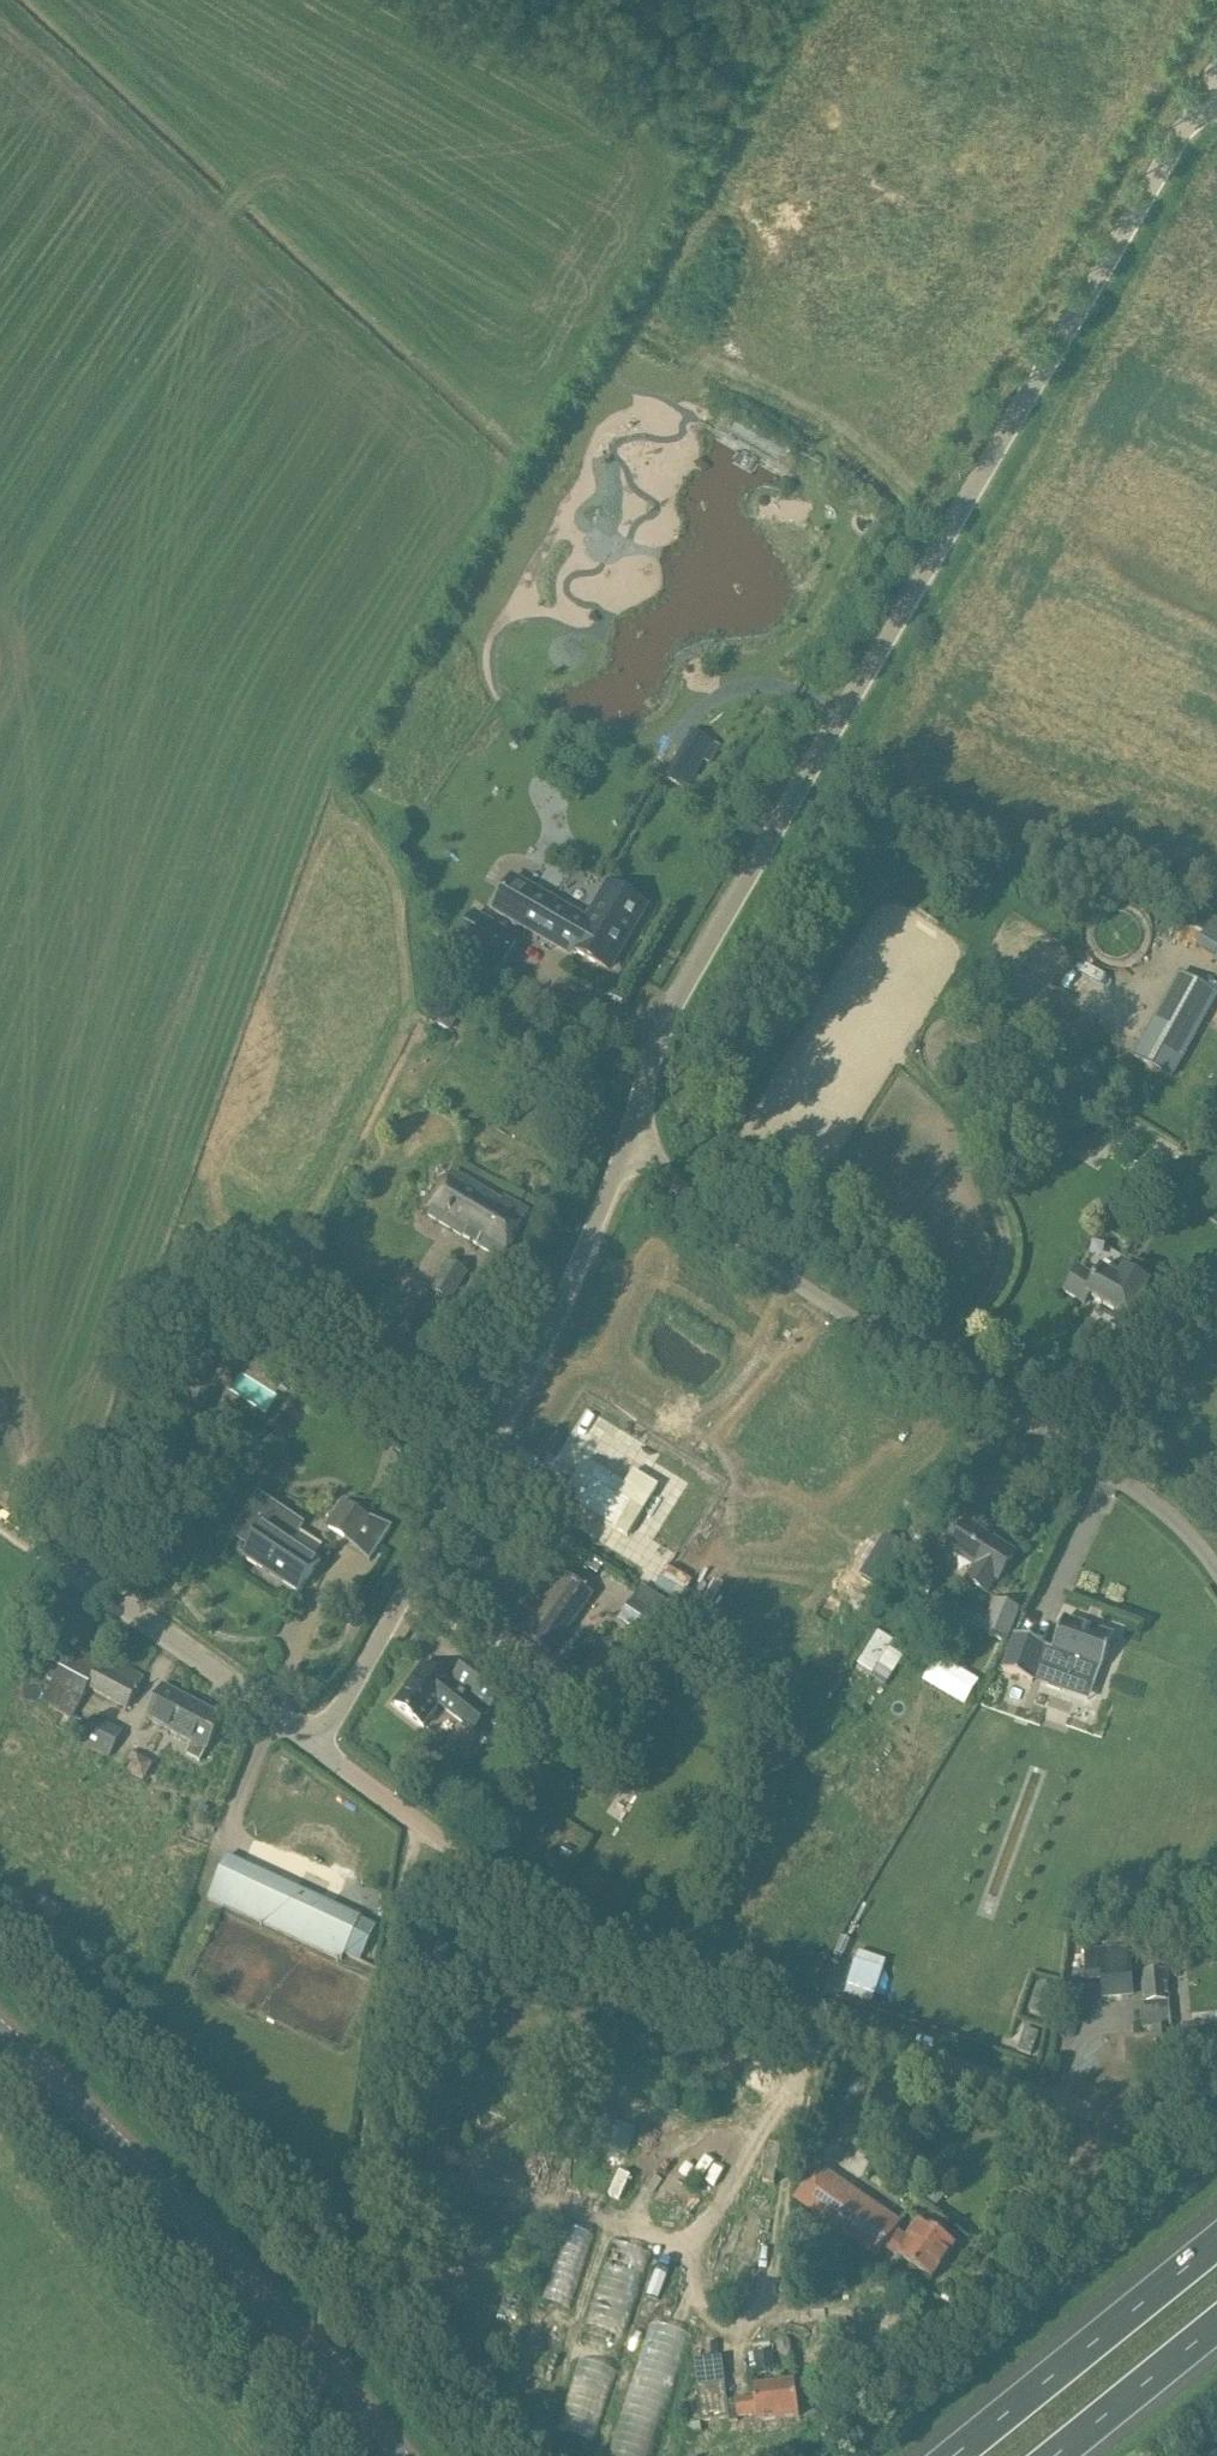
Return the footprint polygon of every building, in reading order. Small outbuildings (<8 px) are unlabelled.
[(766,709),(761,718),(775,726),(780,717),(766,709)] [(682,752),(666,779),(687,792),(703,765),(715,745),(694,732),(682,752)] [(648,907),(610,885),(589,921),(514,878),(494,911),(557,947),(559,943),(608,971),(617,955),(619,956),(630,938),(627,937),(632,928),(635,929),(648,907)] [(475,915),(458,945),(501,970),(518,940),(475,915)] [(1212,1009),(1174,987),(1138,1050),(1177,1072),(1212,1009)] [(445,1009),(437,1024),(450,1031),(458,1015),(445,1009)] [(502,1201),(455,1174),(431,1216),(503,1258),(530,1212),(505,1197),(502,1201)] [(469,1274),(449,1261),(431,1289),(451,1302),(469,1274)] [(1156,1274),(1138,1264),(1132,1274),(1126,1270),(1120,1280),(1103,1270),(1097,1279),(1079,1268),(1065,1293),(1086,1306),(1091,1297),(1130,1320),(1151,1285),(1150,1284),(1156,1274)] [(500,1291),(476,1278),(455,1313),(479,1326),(500,1291)] [(403,1304),(387,1294),(374,1315),(405,1334),(418,1314),(416,1313),(419,1307),(406,1299),(403,1304)] [(195,1342),(177,1374),(201,1387),(219,1355),(195,1342)] [(244,1380),(238,1396),(270,1408),(276,1392),(244,1380)] [(599,1476),(584,1500),(634,1532),(658,1494),(633,1479),(625,1492),(599,1476)] [(305,1525),(259,1495),(232,1537),(250,1548),(244,1557),(300,1594),(322,1560),(294,1542),(305,1525)] [(367,1516),(344,1500),(326,1527),(373,1557),(390,1530),(367,1516)] [(1016,1554),(969,1524),(952,1551),(977,1567),(969,1580),(988,1593),(997,1579),(999,1581),(1016,1554)] [(594,1596),(564,1574),(522,1632),(553,1654),(594,1596)] [(672,1603),(644,1584),(620,1620),(649,1639),(672,1603)] [(1020,1611),(995,1602),(988,1619),(972,1612),(966,1625),(1008,1641),(1020,1611)] [(1115,1637),(1065,1619),(1054,1651),(1104,1668),(1115,1637)] [(872,1628),(855,1665),(874,1674),(891,1637),(872,1628)] [(1046,1646),(1017,1636),(1004,1672),(1034,1683),(1046,1646)] [(44,1647),(30,1671),(54,1684),(43,1703),(73,1719),(89,1689),(130,1710),(145,1675),(108,1655),(104,1661),(85,1651),(77,1665),(44,1647)] [(967,1710),(983,1684),(934,1654),(918,1680),(967,1710)] [(479,1709),(488,1717),(489,1716),(488,1715),(509,1688),(472,1659),(451,1686),(424,1665),(406,1688),(408,1689),(396,1705),(424,1727),(442,1705),(470,1728),(471,1726),(468,1724),(479,1709)] [(165,1687),(148,1719),(194,1744),(187,1756),(201,1763),(208,1751),(225,1719),(165,1687)] [(123,1732),(96,1717),(82,1743),(110,1757),(123,1732)] [(361,1962),(378,1926),(228,1856),(209,1900),(343,1961),(346,1954),(361,1962)] [(1182,1919),(1183,1934),(1205,1932),(1204,1918),(1182,1919)] [(1134,1997),(1131,1946),(1100,1948),(1103,2000),(1134,1997)] [(1170,2002),(1165,1947),(1141,1949),(1144,2004),(1170,2002)] [(887,1958),(876,1989),(933,2009),(944,1978),(887,1958)] [(1055,2017),(1079,2022),(1086,1990),(1062,1984),(1055,2017)] [(1052,1992),(1037,1986),(1027,2013),(1042,2019),(1052,1992)] [(1172,2028),(1170,2011),(1142,2013),(1143,2030),(1153,2029),(1155,2061),(1175,2060),(1172,2028)] [(1184,2027),(1186,2041),(1178,2041),(1180,2065),(1207,2063),(1207,2064),(1216,2063),(1216,2024),(1184,2027)] [(1026,2029),(1018,2052),(1032,2057),(1039,2034),(1026,2029)] [(607,2118),(598,2144),(647,2159),(655,2133),(607,2118)] [(905,2242),(895,2234),(901,2224),(840,2181),(810,2224),(834,2240),(839,2234),(876,2260),(887,2246),(933,2279),(956,2247),(920,2221),(905,2242)] [(573,2311),(595,2236),(565,2226),(542,2302),(573,2311)] [(618,2364),(649,2253),(611,2242),(580,2354),(618,2364)] [(614,2455),(654,2455),(688,2333),(650,2322),(614,2455)] [(577,2361),(561,2433),(600,2441),(615,2369),(577,2361)] [(730,2418),(725,2383),(697,2386),(702,2422),(730,2418)] [(737,2400),(728,2401),(730,2418),(730,2422),(740,2420),(740,2417),(757,2415),(758,2422),(800,2417),(795,2383),(754,2388),(755,2397),(737,2400)]
